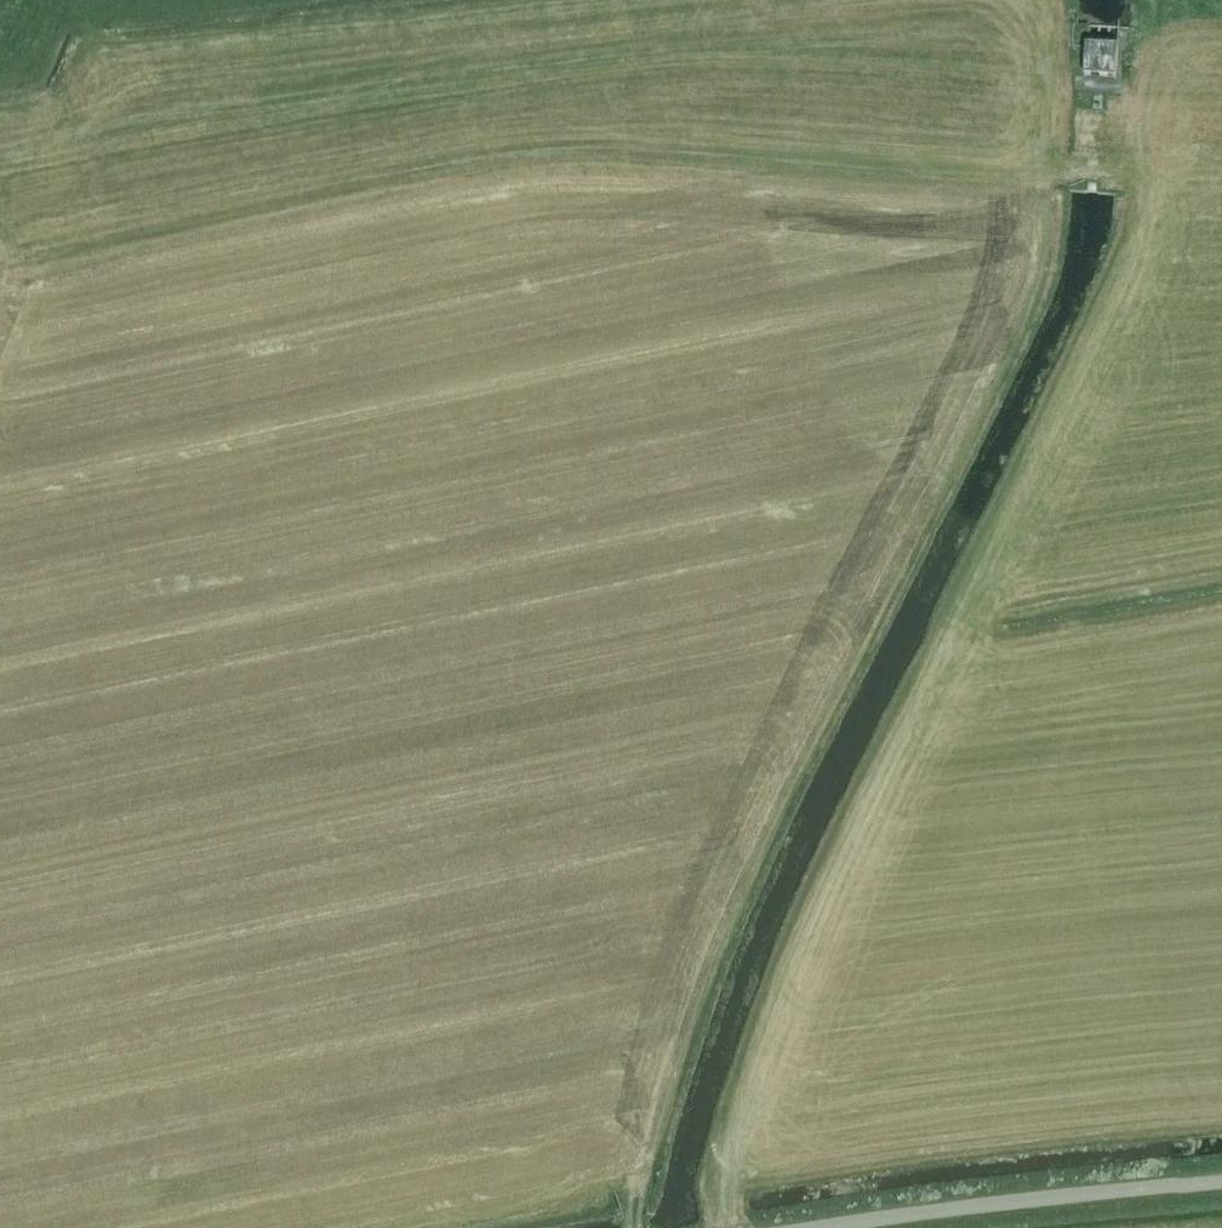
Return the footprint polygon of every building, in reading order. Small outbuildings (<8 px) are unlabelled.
[(1085,47),(1083,77),(1115,79),(1118,50),(1085,47)]
